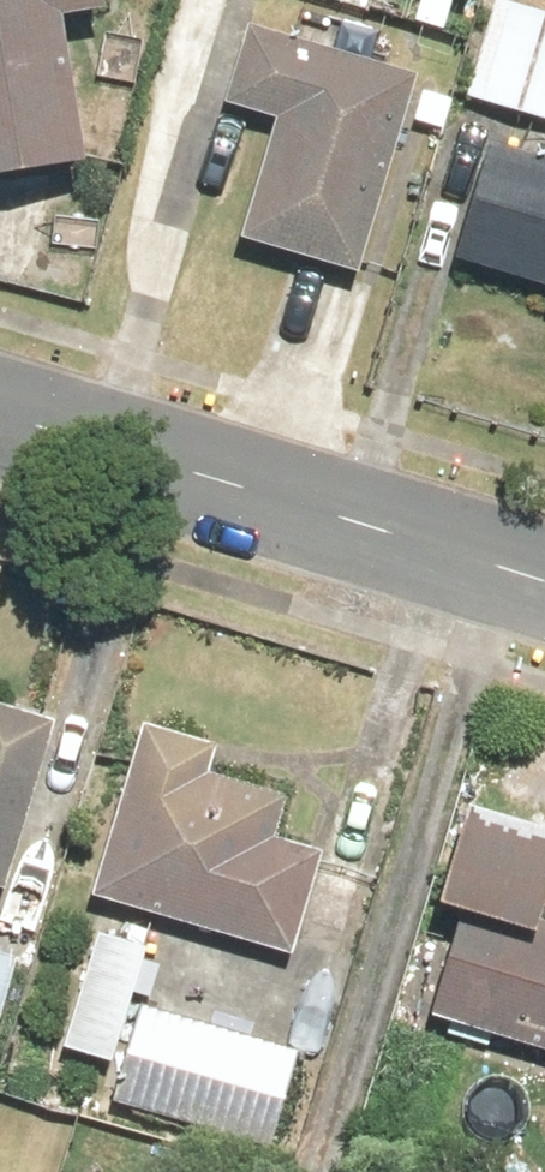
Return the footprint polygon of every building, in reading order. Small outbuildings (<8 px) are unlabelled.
[(78,171),(54,27),(94,21),(90,0),(0,0),(0,184),(78,171)] [(514,0),(504,0),(470,105),(544,129),(544,10),(514,0)] [(410,82),(245,33),(221,113),(271,128),(234,249),(350,283),(410,82)] [(484,149),(449,266),(544,295),(544,167),(484,149)] [(48,725),(0,711),(0,890),(48,725)] [(132,724),(82,897),(287,957),(316,857),(264,842),(276,801),(200,779),(209,747),(132,724)] [(412,1015),(544,1057),(544,929),(524,922),(544,857),(544,842),(443,810),(412,909),(443,919),(412,1015)] [(73,1049),(123,1062),(139,999),(154,939),(104,926),(73,1049)] [(0,946),(0,1065),(5,1067),(31,954),(0,946)] [(312,1043),(139,999),(123,1062),(111,1106),(284,1151),(312,1043)]
